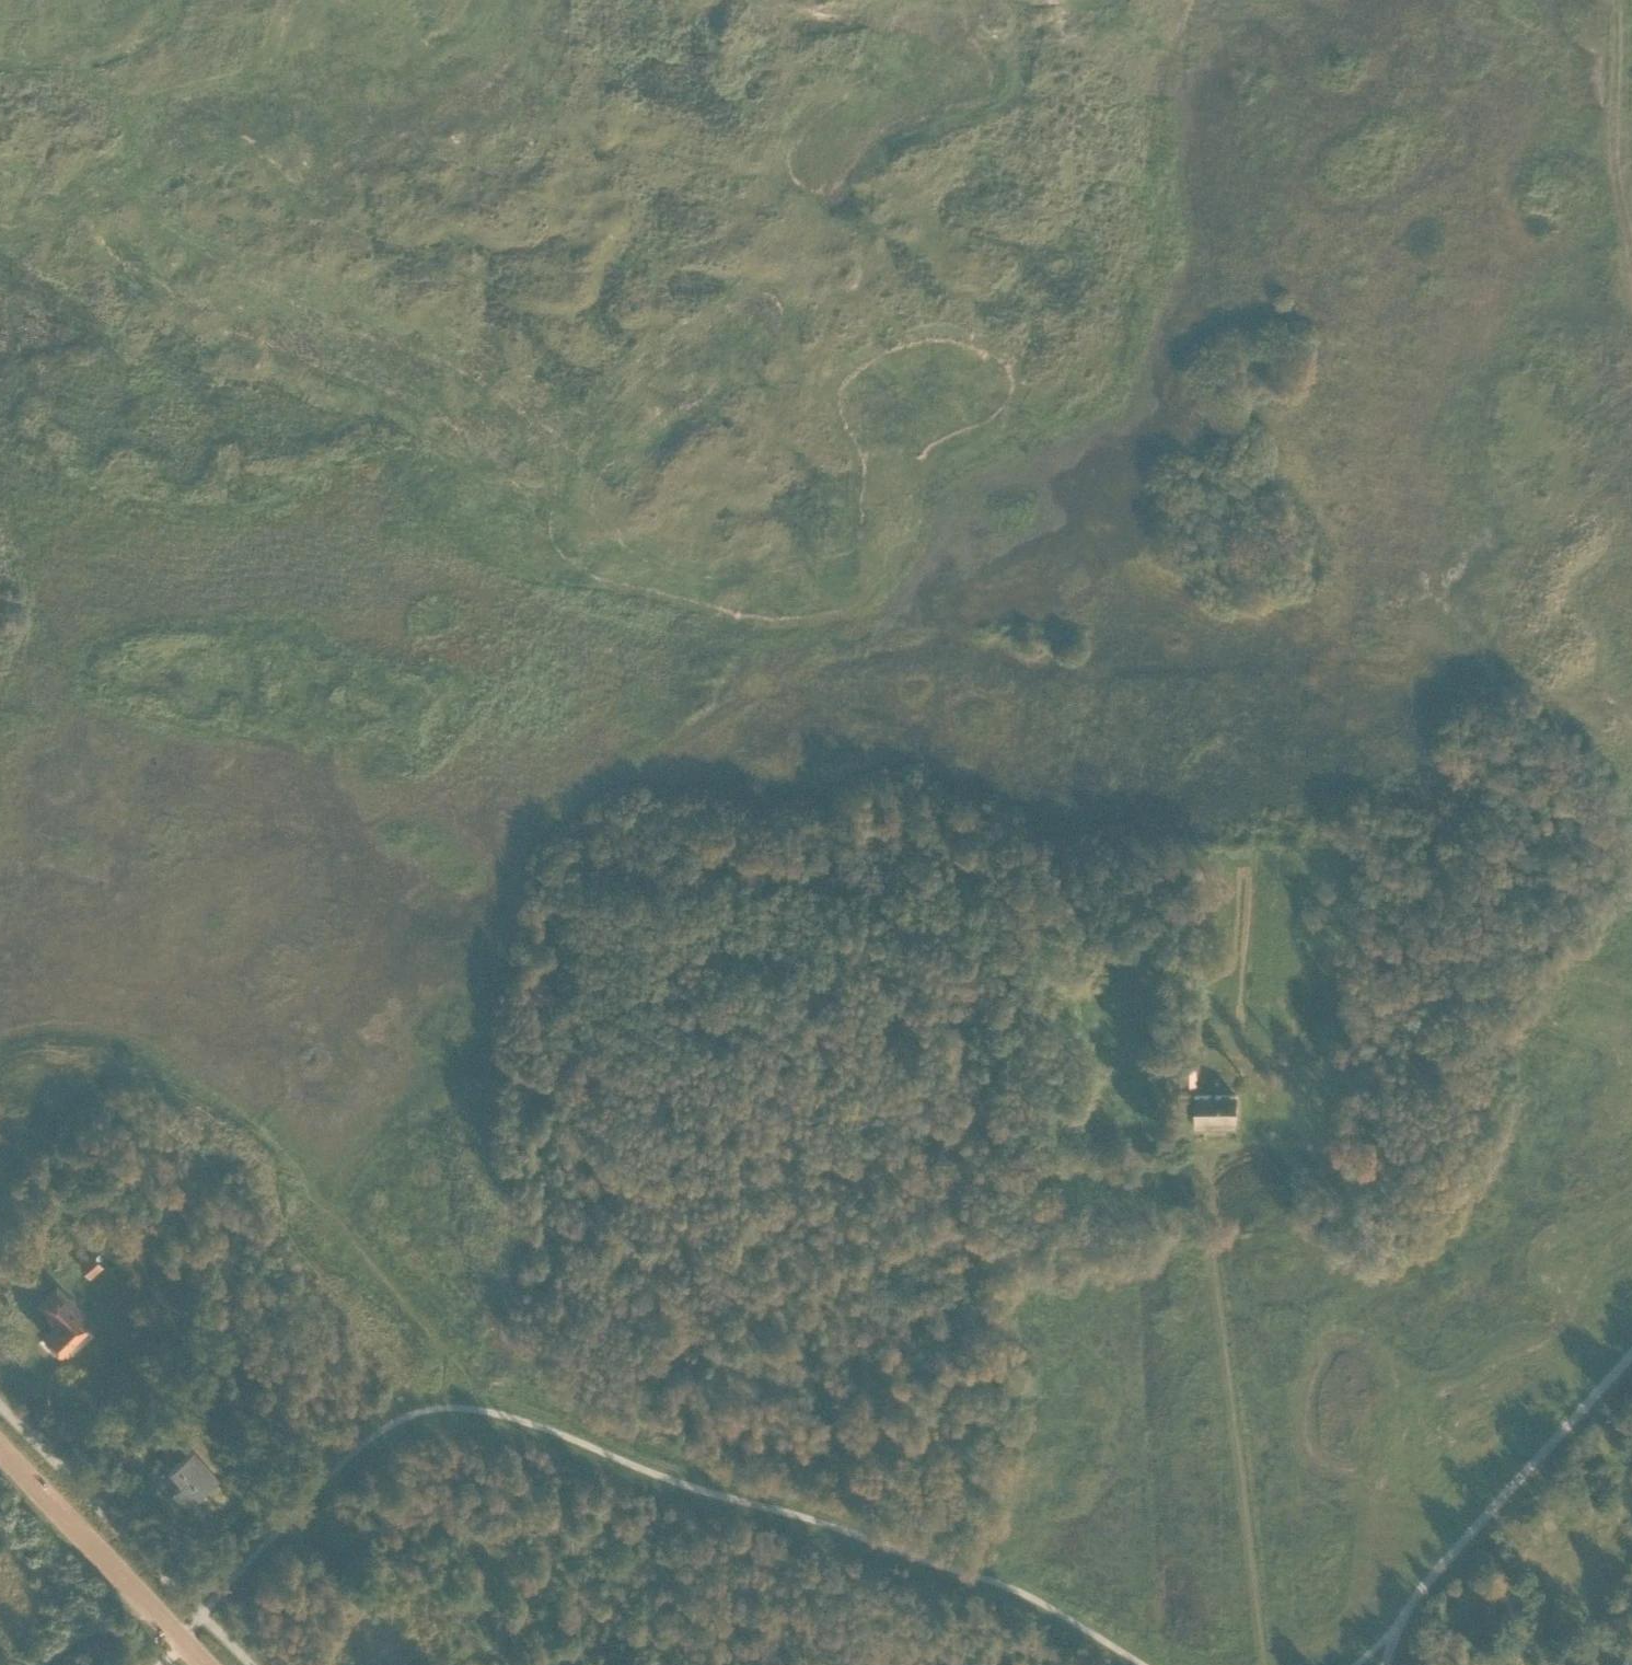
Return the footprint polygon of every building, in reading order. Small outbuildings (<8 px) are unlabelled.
[(1197,1064),(1184,1064),(1184,1082),(1197,1082),(1197,1064)] [(1238,1094),(1196,1093),(1196,1125),(1238,1125),(1238,1094)] [(103,1264),(92,1252),(79,1263),(89,1276),(103,1264)] [(45,1334),(60,1350),(86,1325),(77,1316),(82,1311),(56,1286),(40,1301),(59,1320),(45,1334)] [(188,1502),(217,1476),(191,1447),(169,1467),(182,1481),(175,1487),(188,1502)]
